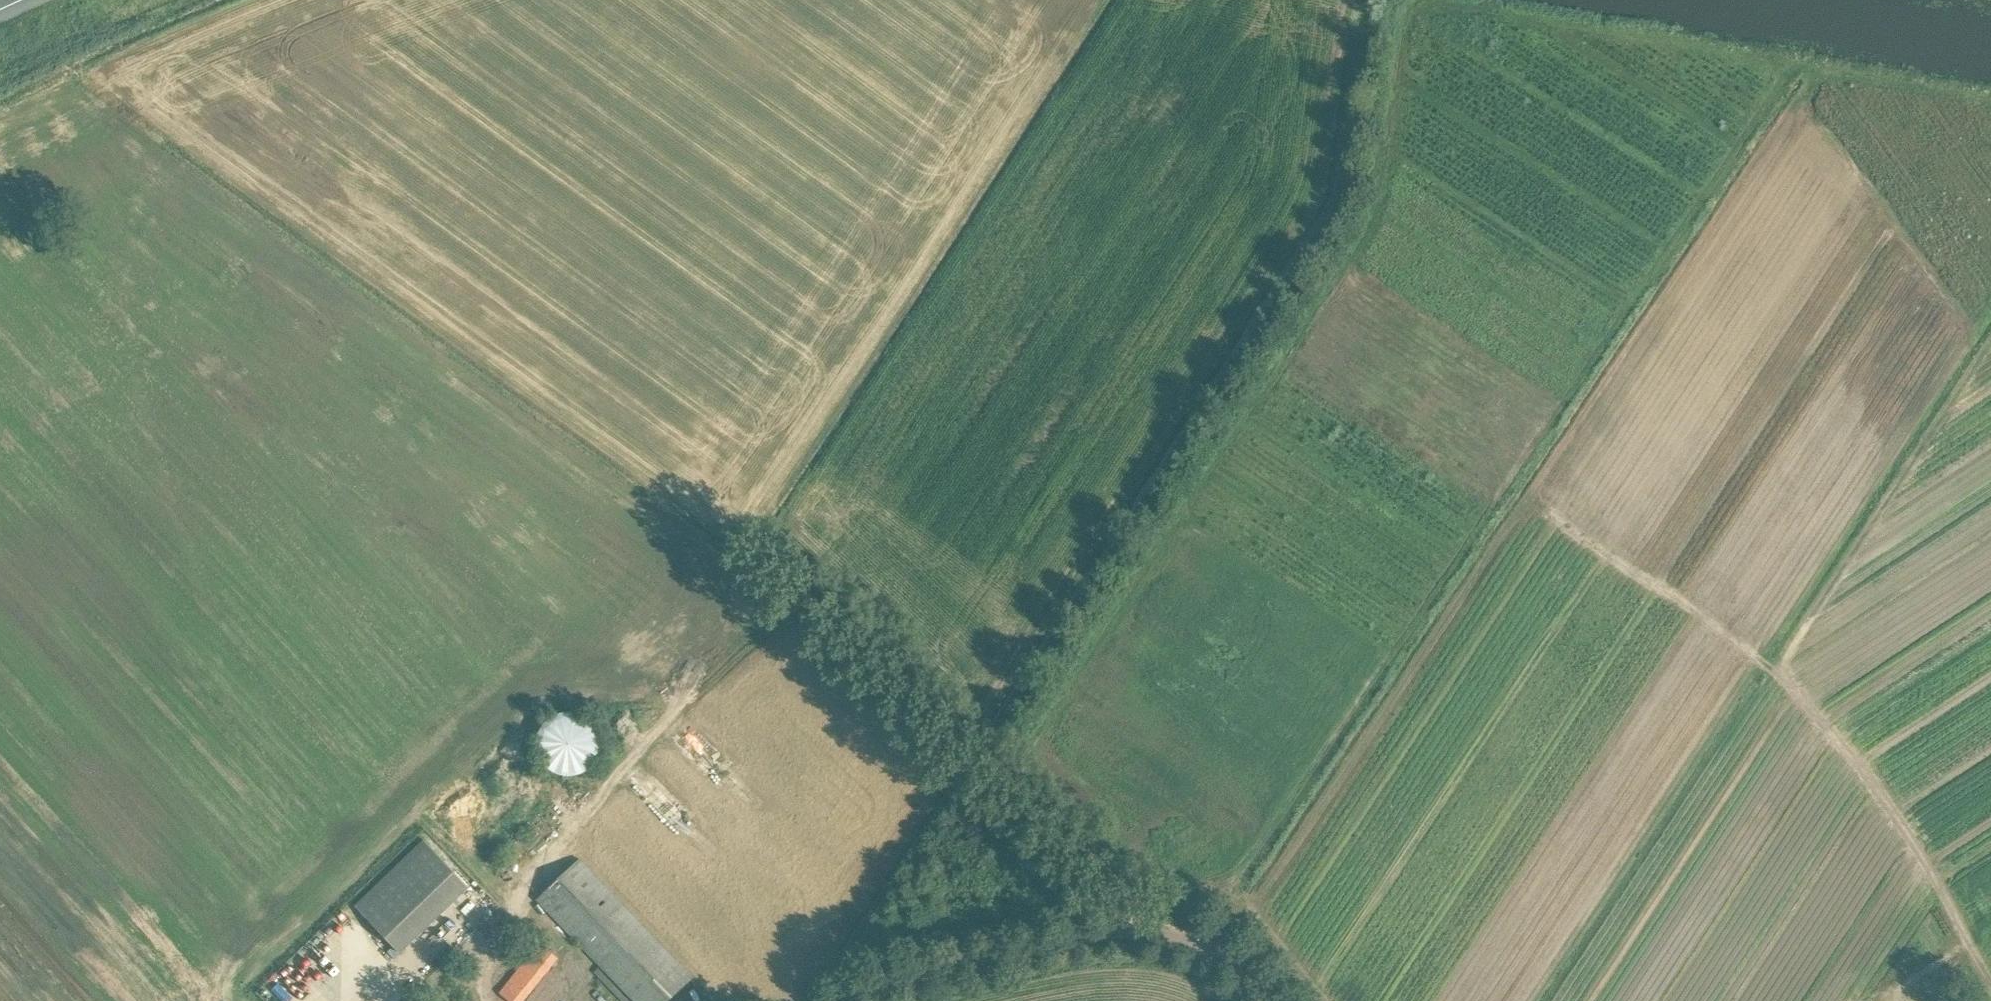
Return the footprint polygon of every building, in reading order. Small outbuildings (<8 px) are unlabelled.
[(601,749),(602,743),(601,736),(599,729),(596,723),(591,718),(586,715),(579,712),(573,710),(566,710),(559,712),(553,714),(548,719),(543,724),(540,729),(538,736),(537,743),(538,749),(540,756),(543,762),(548,767),(553,771),(559,773),(566,775),(573,775),(579,773),(586,771),(591,767),(596,762),(599,756),(601,749)] [(424,839),(355,905),(401,952),(471,885),(424,839)] [(583,859),(581,857),(537,898),(601,966),(594,971),(623,1000),(667,1000),(694,975),(583,859)] [(501,992),(512,1000),(524,1000),(559,956),(541,942),(501,992)]
